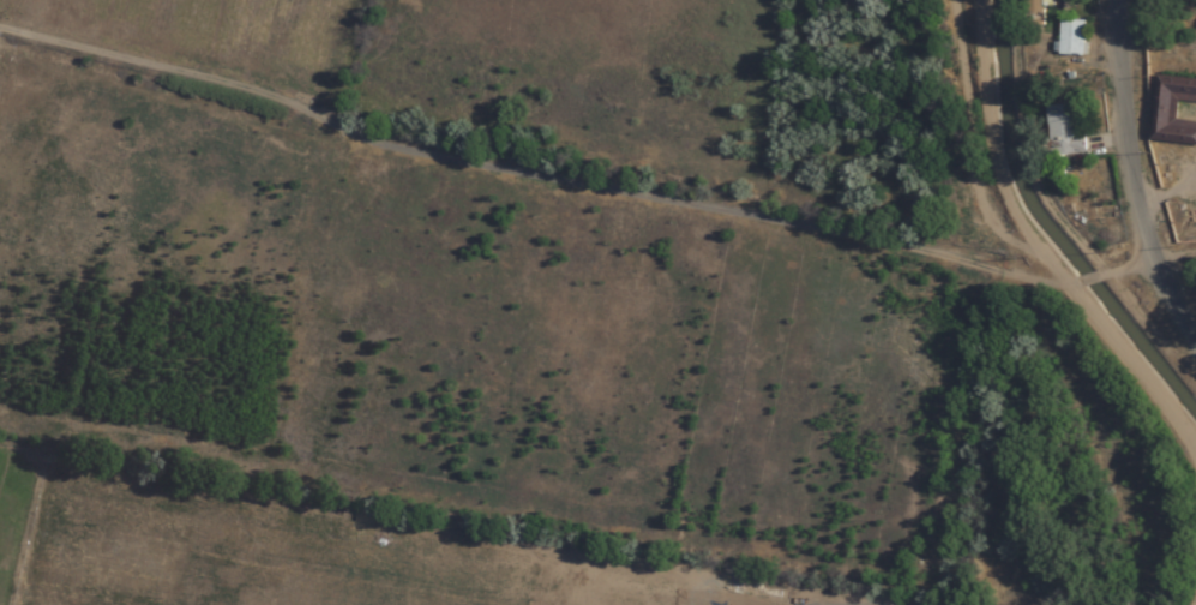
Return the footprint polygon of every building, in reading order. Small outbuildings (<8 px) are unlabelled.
[(1043,26),(1041,0),(1027,0),(1028,27),(1043,26)] [(1058,55),(1084,55),(1084,20),(1058,20),(1058,55)] [(1195,144),(1195,122),(1175,120),(1177,100),(1195,101),(1195,79),(1156,75),(1151,140),(1195,144)] [(1045,105),(1051,157),(1086,152),(1084,133),(1076,134),(1073,102),(1045,105)]
